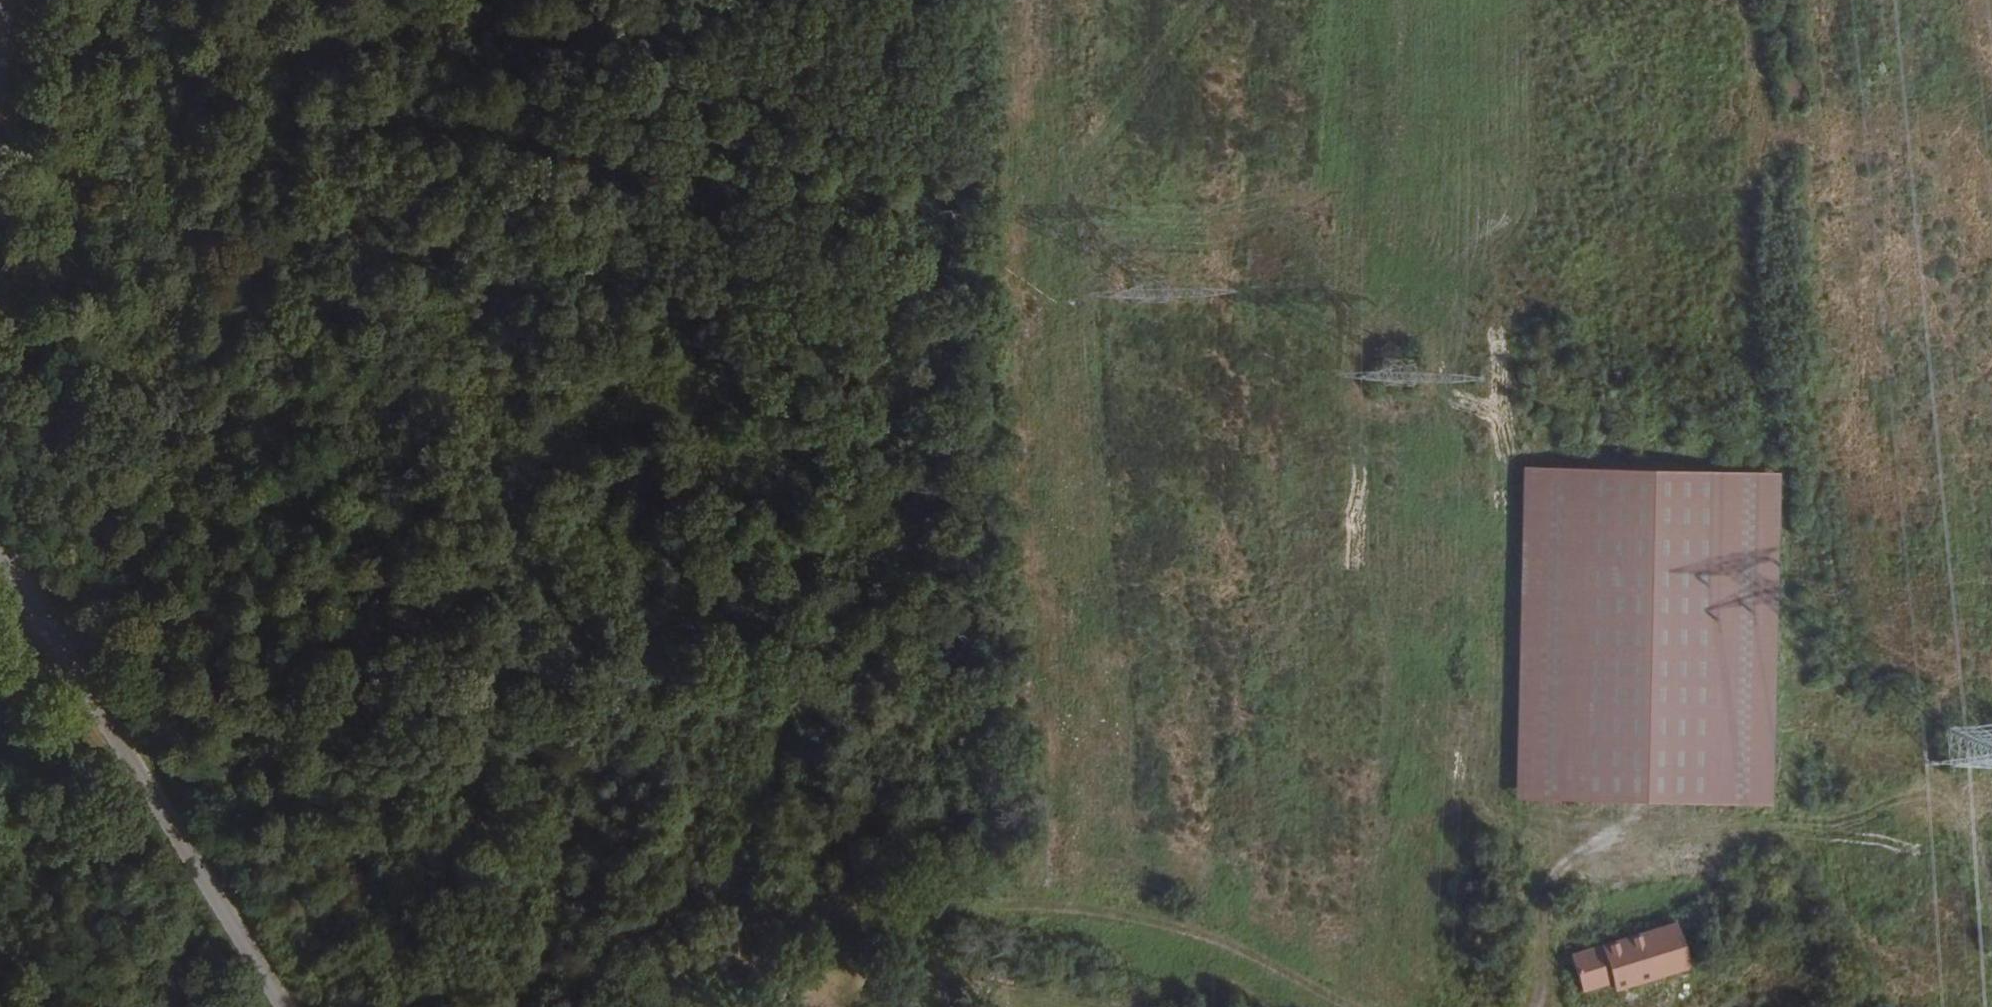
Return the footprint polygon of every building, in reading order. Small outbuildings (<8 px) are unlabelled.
[(1780,578),(1781,467),(1525,466),(1524,620),(1545,612),(1545,604),(1573,519),(1571,515),(1587,509),(1590,517),(1586,530),(1600,535),(1600,550),(1609,547),(1636,555),(1657,547),(1663,562),(1667,550),(1682,550),(1682,529),(1699,523),(1705,539),(1703,546),(1711,568),(1718,547),(1724,564),(1738,559),(1748,586),(1759,586),(1780,578)] [(1584,992),(1696,970),(1686,923),(1575,945),(1584,992)]
